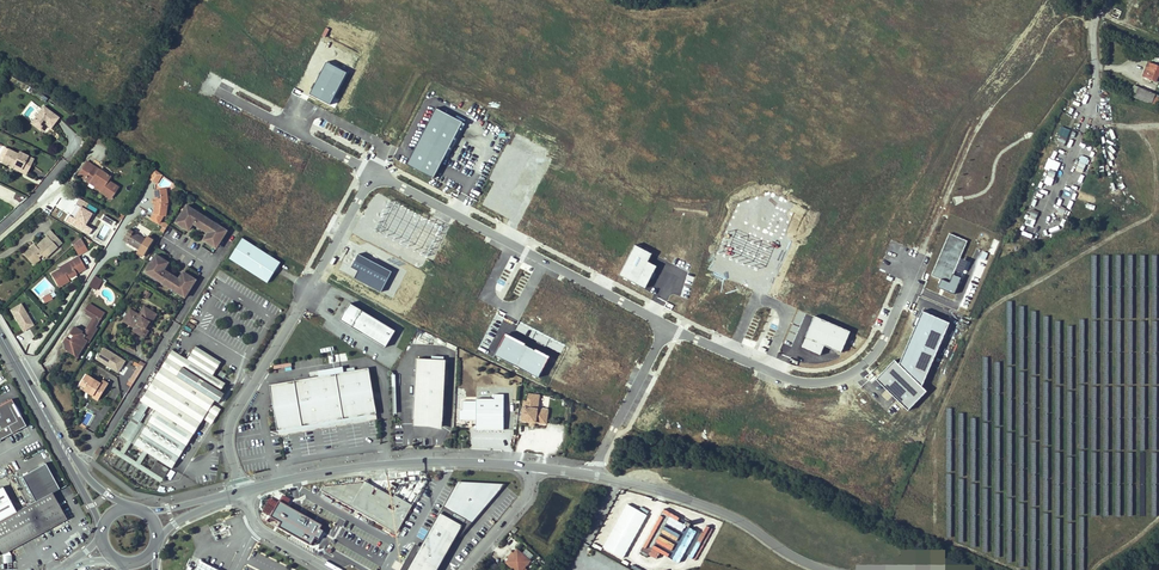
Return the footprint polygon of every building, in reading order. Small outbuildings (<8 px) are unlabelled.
[(1141,46),(1139,51),(1154,57),(1156,52),(1141,46)] [(1158,83),(1158,80),(1158,59),(1156,65),(1150,62),(1144,77),(1158,83)] [(1134,97),(1157,107),(1158,102),(1158,96),(1138,88),(1134,97)] [(1078,96),(1074,104),(1083,108),(1087,100),(1078,96)] [(43,105),(30,123),(39,129),(46,119),(54,125),(60,117),(43,105)] [(46,119),(39,129),(42,131),(47,125),(51,129),(54,125),(46,119)] [(1061,127),(1058,135),(1066,138),(1070,130),(1061,127)] [(1057,142),(1062,146),(1066,140),(1060,136),(1057,142)] [(8,149),(2,163),(12,168),(14,164),(28,170),(33,157),(19,151),(18,154),(8,149)] [(1075,170),(1082,173),(1089,158),(1081,155),(1075,170)] [(1049,169),(1044,184),(1051,186),(1058,163),(1047,159),(1045,168),(1049,169)] [(109,199),(117,187),(106,179),(108,176),(86,161),(77,175),(94,186),(95,184),(101,188),(99,190),(98,191),(109,199)] [(26,174),(28,170),(14,164),(12,168),(26,174)] [(162,174),(152,167),(150,172),(146,177),(156,183),(162,174)] [(162,176),(158,182),(171,191),(175,184),(162,176)] [(1046,195),(1050,189),(1042,185),(1039,191),(1046,195)] [(166,201),(163,189),(154,192),(156,202),(154,214),(166,216),(168,204),(166,204),(166,201)] [(1116,198),(1120,205),(1127,200),(1123,193),(1116,198)] [(1035,199),(1033,207),(1039,209),(1041,200),(1035,199)] [(47,214),(52,206),(46,203),(41,211),(47,214)] [(191,208),(187,205),(176,223),(180,225),(181,224),(185,227),(184,228),(189,231),(193,223),(208,233),(203,240),(208,243),(209,242),(213,244),(212,246),(216,248),(228,231),(220,226),(219,227),(214,225),(215,223),(208,218),(207,220),(202,217),(203,215),(196,211),(195,212),(190,209),(191,208)] [(1056,214),(1063,216),(1066,208),(1059,206),(1056,214)] [(1025,224),(1032,227),(1039,212),(1032,209),(1025,224)] [(113,226),(115,222),(104,215),(101,219),(113,226)] [(94,219),(90,224),(97,228),(100,222),(94,219)] [(161,223),(160,225),(163,227),(160,231),(164,233),(169,225),(165,222),(161,223)] [(24,254),(32,263),(42,254),(43,256),(45,257),(61,243),(50,230),(45,235),(47,237),(48,238),(37,248),(36,247),(34,245),(24,254)] [(146,239),(129,230),(123,241),(140,250),(138,253),(144,256),(153,239),(148,236),(146,239)] [(37,248),(48,238),(47,237),(36,247),(37,248)] [(268,282),(281,262),(243,238),(230,258),(268,282)] [(87,250),(80,239),(72,246),(79,256),(87,250)] [(288,240),(283,249),(297,257),(302,248),(288,240)] [(32,263),(34,265),(43,256),(42,254),(32,263)] [(160,257),(156,254),(145,272),(149,274),(150,273),(155,276),(154,277),(161,282),(162,281),(167,283),(166,285),(173,290),(174,288),(179,291),(178,293),(185,297),(197,280),(192,277),(191,279),(187,276),(188,274),(183,271),(179,279),(164,270),(169,262),(164,259),(163,261),(162,260),(159,258),(160,257)] [(85,268),(77,257),(73,259),(60,268),(61,269),(52,275),(60,287),(69,281),(68,279),(66,277),(69,276),(70,278),(85,268)] [(89,285),(96,289),(102,280),(95,275),(89,285)] [(340,319),(385,346),(395,330),(350,302),(340,319)] [(65,350),(70,352),(71,350),(76,349),(79,350),(81,347),(83,348),(87,342),(89,343),(97,329),(95,328),(104,313),(89,304),(85,310),(87,311),(86,314),(93,318),(85,331),(86,332),(84,335),(82,333),(83,332),(75,327),(71,334),(69,333),(63,343),(67,346),(65,350)] [(21,332),(32,326),(19,305),(9,311),(21,332)] [(151,323),(157,314),(145,306),(139,315),(134,311),(136,309),(133,307),(128,314),(125,318),(123,321),(135,328),(133,330),(145,337),(149,330),(147,329),(146,328),(150,322),(151,323)] [(187,359),(172,350),(141,401),(156,410),(134,445),(173,469),(204,419),(207,421),(217,406),(213,404),(215,400),(219,403),(225,393),(221,390),(226,383),(213,375),(222,362),(196,346),(187,359)] [(78,357),(83,348),(81,347),(79,350),(76,349),(71,350),(70,352),(78,357)] [(126,361),(104,348),(97,359),(118,373),(126,361)] [(445,360),(416,359),(413,418),(414,418),(419,422),(424,419),(432,420),(442,426),(445,360)] [(133,384),(144,367),(140,365),(129,382),(133,384)] [(269,387),(277,432),(375,415),(367,369),(269,387)] [(99,400),(109,384),(103,381),(101,384),(86,375),(80,384),(86,388),(95,393),(94,396),(93,397),(99,400)] [(534,423),(546,424),(548,410),(537,409),(539,395),(528,394),(527,402),(524,401),(521,421),(530,422),(534,423)] [(476,430),(504,430),(504,395),(494,395),(494,399),(476,399),(476,402),(462,402),(462,411),(462,417),(471,417),(471,420),(476,420),(476,430)] [(4,404),(0,406),(0,440),(19,430),(4,404)] [(221,409),(217,406),(207,421),(212,424),(221,409)] [(459,420),(471,420),(471,417),(462,417),(462,411),(459,411),(459,420)] [(277,432),(278,438),(376,421),(375,415),(277,432)] [(414,418),(413,418),(413,425),(429,426),(442,428),(442,426),(432,420),(424,419),(419,422),(414,418)] [(54,492),(41,467),(17,480),(30,505),(48,496),(54,492)] [(320,491),(397,532),(411,506),(368,482),(323,486),(320,491)] [(403,569),(434,569),(440,559),(447,551),(499,490),(488,484),(459,483),(422,550),(417,546),(403,569)] [(0,522),(0,556),(3,555),(61,522),(48,496),(30,505),(9,517),(0,522)] [(9,517),(0,500),(0,522),(9,517)] [(278,527),(311,545),(315,537),(318,539),(323,530),(320,529),(322,525),(279,501),(271,516),(281,522),(278,527)] [(645,516),(627,506),(604,547),(622,557),(645,516)] [(659,518),(642,552),(656,559),(659,553),(679,563),(683,554),(695,560),(700,549),(711,528),(706,525),(702,533),(678,521),(680,517),(665,510),(660,519),(659,518)] [(226,519),(211,526),(214,535),(229,528),(226,519)] [(31,539),(28,541),(34,550),(37,548),(31,539)] [(517,549),(513,554),(510,557),(506,562),(515,569),(522,569),(530,560),(517,549)] [(198,558),(196,563),(193,569),(195,569),(222,569),(213,565),(198,558)] [(196,563),(190,560),(185,569),(192,569),(193,569),(196,563)]
